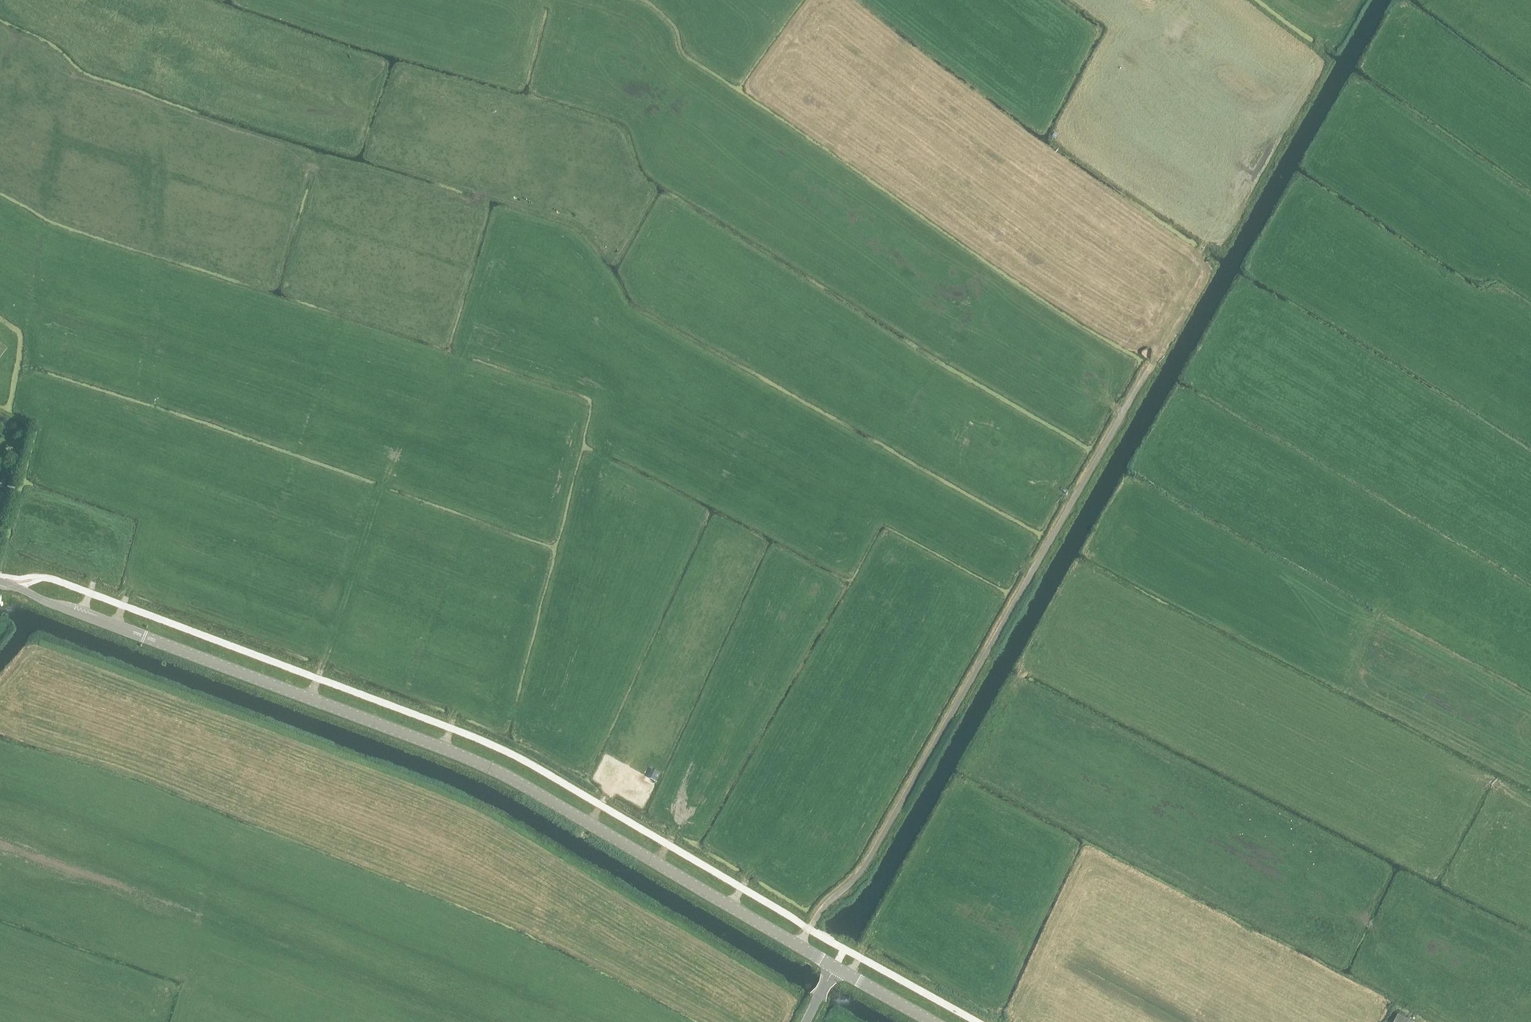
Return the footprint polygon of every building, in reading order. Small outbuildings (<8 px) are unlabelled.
[(16,485),(9,483),(7,490),(14,491),(16,485)] [(650,779),(656,781),(660,773),(654,770),(650,779)]
